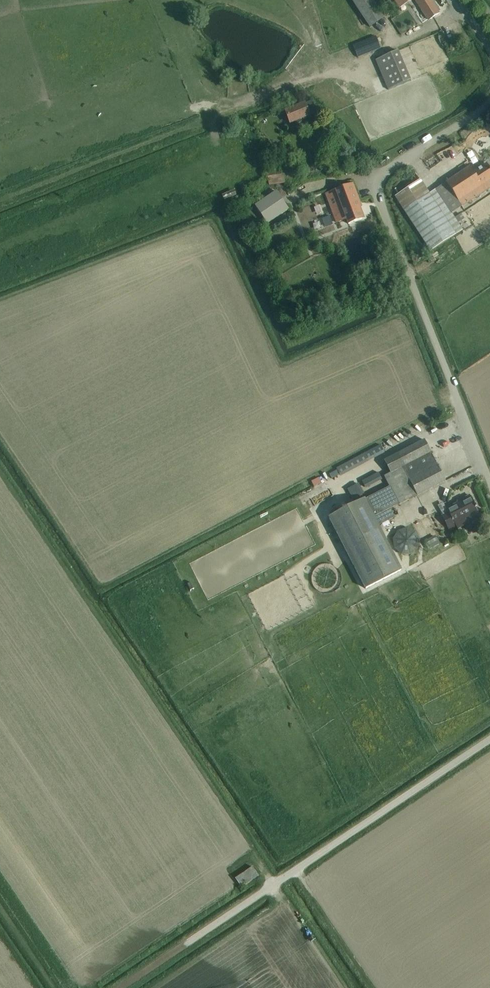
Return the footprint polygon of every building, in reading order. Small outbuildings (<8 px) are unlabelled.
[(370,27),(384,17),(373,0),(353,0),(370,27)] [(418,3),(419,4),(422,9),(428,17),(430,20),(439,13),(431,0),(416,0),(418,3)] [(381,48),(376,36),(354,45),(358,57),(381,48)] [(411,80),(398,50),(376,60),(389,89),(411,80)] [(290,123),(295,121),(296,123),(301,121),(300,119),(310,115),(305,103),(300,105),(298,101),(292,104),(294,108),(285,111),(290,123)] [(489,181),(489,168),(487,163),(474,172),(470,167),(430,193),(421,179),(395,196),(431,251),(463,230),(452,213),(489,187),(489,182),(489,181)] [(296,169),(267,173),(269,184),(297,181),(296,169)] [(337,222),(339,221),(346,219),(348,223),(349,224),(364,218),(361,208),(360,209),(351,185),(326,194),(337,222)] [(234,190),(221,195),(223,199),(224,200),(236,195),(235,192),(234,190)] [(276,191),(255,205),(268,224),(289,211),(276,191)] [(330,215),(325,217),(328,226),(333,224),(330,215)] [(365,499),(329,517),(366,588),(402,570),(379,525),(395,516),(391,508),(399,504),(399,505),(446,481),(425,440),(385,461),(391,472),(384,476),(389,487),(365,499)] [(329,474),(332,479),(339,475),(336,470),(329,474)] [(378,472),(362,481),(364,485),(381,477),(378,472)] [(353,499),(363,495),(357,484),(348,488),(353,499)] [(478,511),(470,495),(458,501),(458,502),(447,508),(449,512),(442,515),(450,530),(457,526),(456,523),(478,511)] [(440,514),(433,517),(440,532),(447,528),(440,514)] [(397,531),(393,539),(394,548),(401,555),(410,555),(418,549),(420,539),(415,531),(406,528),(397,531)] [(435,536),(424,542),(428,550),(439,544),(435,536)] [(398,585),(414,577),(412,572),(396,580),(398,585)] [(252,866),(236,877),(242,887),(258,875),(252,866)]
